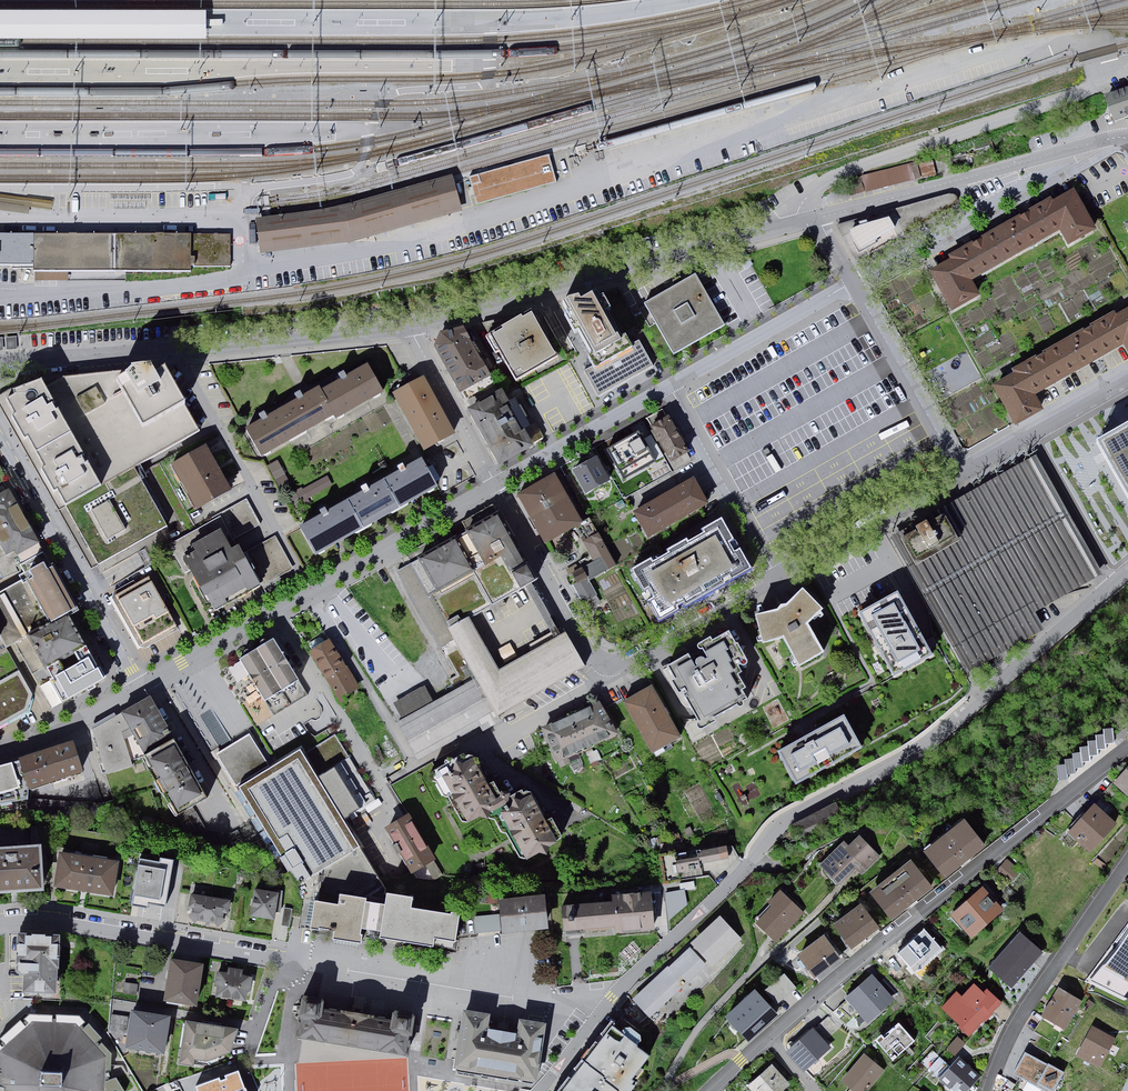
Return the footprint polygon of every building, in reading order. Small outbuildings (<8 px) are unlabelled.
[(206,35),(206,9),(0,9),(0,35),(206,35)] [(1106,98),(1115,124),(1127,119),(1127,90),(1106,98)] [(549,155),(469,177),(476,205),(556,183),(549,155)] [(933,175),(929,159),(864,177),(869,193),(933,175)] [(348,213),(260,223),(263,246),(351,235),(460,206),(453,184),(348,213)] [(1075,192),(932,274),(956,315),(984,299),(975,284),(1061,235),(1070,250),(1099,233),(1075,192)] [(53,205),(0,196),(0,210),(30,215),(31,205),(53,208),(53,205)] [(859,225),(849,229),(860,248),(895,228),(889,216),(859,225)] [(35,263),(35,271),(191,272),(191,267),(191,233),(0,234),(0,263),(35,263)] [(230,233),(191,233),(191,267),(230,267),(230,233)] [(727,328),(698,277),(647,306),(676,357),(727,328)] [(584,307),(581,301),(564,306),(570,317),(567,319),(578,339),(582,337),(599,367),(586,375),(600,401),(656,369),(640,341),(633,345),(629,340),(623,344),(621,340),(618,340),(594,300),(584,307)] [(1018,428),(1045,412),(1038,399),(1125,349),(1127,354),(1127,314),(996,389),(1018,428)] [(558,360),(534,317),(495,338),(519,382),(558,360)] [(466,330),(443,335),(437,351),(462,398),(493,382),(466,330)] [(321,387),(247,430),(264,459),(334,419),(336,424),(387,395),(370,364),(323,391),(321,387)] [(67,379),(44,381),(104,487),(201,433),(166,370),(67,379)] [(457,436),(426,379),(395,396),(426,453),(457,436)] [(41,382),(15,392),(0,400),(0,405),(60,512),(103,488),(41,382)] [(538,448),(507,392),(469,413),(500,469),(538,448)] [(587,394),(576,398),(580,409),(591,405),(587,394)] [(690,454),(664,409),(646,419),(672,464),(690,454)] [(1127,504),(1127,421),(1092,441),(1127,504)] [(612,451),(627,478),(666,457),(653,435),(643,440),(641,436),(612,451)] [(207,448),(172,466),(196,512),(232,493),(207,448)] [(599,458),(573,471),(587,499),(613,485),(599,458)] [(439,490),(423,461),(386,482),(402,511),(439,490)] [(1036,462),(898,540),(972,674),(1047,632),(1037,613),(1101,577),(1036,462)] [(558,475),(519,496),(546,546),(584,526),(558,475)] [(302,492),(306,499),(333,484),(329,477),(302,492)] [(710,506),(695,479),(634,513),(649,540),(710,506)] [(402,511),(386,482),(349,502),(365,532),(402,511)] [(10,489),(0,494),(0,579),(3,584),(23,574),(20,568),(45,554),(10,489)] [(365,532),(349,502),(302,528),(318,558),(365,532)] [(126,532),(110,503),(93,513),(109,541),(126,532)] [(261,527),(248,503),(169,546),(186,577),(193,573),(217,616),(295,573),(276,539),(246,555),(237,540),(261,527)] [(499,517),(467,536),(485,568),(504,558),(512,572),(526,564),(499,517)] [(618,569),(592,521),(584,530),(589,539),(583,542),(593,561),(569,574),(585,604),(599,596),(591,583),(618,569)] [(750,570),(723,522),(634,572),(661,620),(750,570)] [(476,572),(458,541),(421,561),(439,593),(476,572)] [(53,616),(78,601),(53,555),(26,569),(53,616)] [(538,582),(528,566),(514,574),(523,590),(538,582)] [(180,634),(150,580),(114,600),(140,647),(143,650),(147,651),(180,634)] [(899,593),(859,616),(894,680),(935,657),(899,593)] [(783,612),(761,616),(766,645),(787,641),(802,669),(827,655),(811,625),(823,612),(805,594),(791,608),(783,612)] [(47,661),(85,639),(68,609),(30,631),(47,661)] [(734,634),(668,671),(700,728),(749,701),(742,689),(747,687),(741,675),(746,673),(742,667),(750,662),(734,634)] [(19,672),(6,647),(0,635),(0,683),(19,672)] [(300,680),(274,639),(257,650),(241,660),(267,701),(300,680)] [(332,641),(313,653),(341,703),(361,692),(332,641)] [(61,702),(108,677),(91,645),(44,671),(61,702)] [(19,672),(0,683),(0,726),(28,709),(31,694),(29,690),(19,672)] [(404,718),(394,723),(415,762),(496,720),(475,681),(433,703),(426,689),(396,704),(404,718)] [(654,687),(626,702),(656,756),(684,741),(654,687)] [(151,698),(95,730),(106,778),(134,767),(126,741),(134,737),(144,756),(174,739),(151,698)] [(604,700),(542,727),(559,765),(621,737),(604,700)] [(848,715),(778,752),(797,789),(867,752),(848,715)] [(1091,765),(1106,750),(1106,747),(1116,746),(1114,733),(1106,734),(1094,745),(1091,746),(1079,757),(1076,758),(1064,769),(1058,770),(1060,784),(1066,783),(1077,772),(1084,772),(1084,765),(1091,765)] [(269,767),(250,736),(219,755),(238,785),(233,789),(275,858),(296,846),(316,877),(366,847),(304,746),(269,767)] [(210,800),(177,740),(144,758),(177,817),(210,800)] [(73,741),(20,758),(31,792),(84,774),(73,741)] [(493,779),(476,749),(435,772),(466,827),(484,816),(498,822),(503,833),(508,834),(525,863),(566,839),(533,783),(512,795),(500,775),(493,779)] [(0,767),(0,804),(20,802),(17,791),(23,787),(13,764),(0,767)] [(1115,784),(1127,796),(1127,770),(1115,784)] [(801,833),(842,812),(836,802),(796,823),(801,833)] [(1098,804),(1072,832),(1094,853),(1121,825),(1098,804)] [(436,862),(409,815),(385,829),(411,876),(436,862)] [(965,820),(927,851),(947,876),(985,845),(965,820)] [(845,842),(821,867),(840,885),(856,869),(863,876),(881,857),(861,838),(851,848),(845,842)] [(0,849),(0,895),(47,891),(43,845),(0,849)] [(728,847),(676,853),(679,878),(731,871),(728,847)] [(119,861),(61,852),(56,886),(113,896),(119,861)] [(172,860),(138,855),(130,907),(149,910),(150,902),(166,904),(172,860)] [(914,861),(874,891),(894,918),(934,888),(914,861)] [(173,883),(181,884),(185,867),(177,865),(173,883)] [(984,888),(955,914),(974,937),(1004,911),(984,888)] [(281,893),(257,890),(253,918),(277,922),(281,893)] [(667,893),(670,914),(690,910),(687,890),(667,893)] [(617,900),(561,906),(564,933),(575,932),(618,928),(619,933),(655,930),(651,892),(616,895),(617,900)] [(342,907),(317,903),(313,927),(336,931),(335,942),(363,947),(365,933),(379,935),(378,940),(435,949),(436,939),(456,941),(460,915),(413,908),(414,898),(389,894),(387,905),(366,902),(367,896),(344,893),(342,907)] [(783,894),(756,922),(778,943),(805,915),(783,894)] [(547,896),(502,900),(505,934),(550,929),(547,896)] [(232,903),(194,898),(192,914),(197,922),(219,926),(230,920),(232,903)] [(864,906),(837,927),(855,950),(882,930),(864,906)] [(286,908),(284,926),(292,927),(294,909),(286,908)] [(499,916),(475,917),(477,934),(500,933),(499,916)] [(725,917),(692,945),(713,969),(746,942),(725,917)] [(1127,1003),(1127,927),(1093,980),(1127,1003)] [(928,930),(897,958),(915,978),(947,950),(928,930)] [(1020,931),(989,965),(1012,986),(1043,951),(1020,931)] [(60,936),(19,934),(18,972),(27,973),(26,992),(58,993),(60,936)] [(826,939),(800,959),(817,980),(843,960),(826,939)] [(708,966),(690,947),(635,999),(652,1018),(708,966)] [(207,964),(173,958),(165,1002),(199,1008),(207,964)] [(228,974),(217,972),(215,985),(219,985),(217,996),(245,1000),(246,990),(250,990),(252,978),(241,976),(242,971),(229,968),(228,974)] [(784,971),(764,989),(778,1004),(797,987),(784,971)] [(896,1003),(874,978),(848,1001),(870,1027),(896,1003)] [(140,985),(125,984),(124,995),(139,996),(140,985)] [(959,993),(943,1009),(972,1037),(1005,1004),(990,989),(986,993),(976,984),(963,998),(959,993)] [(1059,989),(1035,1033),(1064,1049),(1088,1005),(1059,989)] [(755,990),(726,1015),(746,1038),(775,1013),(755,990)] [(323,997),(300,993),(293,1037),(408,1054),(414,1012),(391,1008),(389,1019),(321,1009),(323,997)] [(539,1082),(547,1023),(520,1020),(519,1031),(492,1027),(494,1015),(462,1011),(454,1071),(539,1082)] [(172,1018),(134,1012),(128,1050),(166,1056),(172,1018)] [(128,1016),(113,1014),(112,1029),(127,1031),(128,1016)] [(237,1031),(186,1021),(177,1067),(194,1071),(196,1060),(208,1063),(232,1055),(237,1031)] [(612,1022),(561,1090),(617,1090),(618,1090),(619,1090),(630,1090),(657,1054),(612,1022)] [(33,1024),(1,1053),(0,1081),(0,1088),(1,1090),(107,1090),(108,1060),(77,1026),(33,1024)] [(900,1025),(878,1044),(896,1064),(918,1045),(900,1025)] [(815,1029),(787,1054),(805,1074),(833,1050),(815,1029)] [(1118,1041),(1094,1029),(1079,1059),(1103,1071),(1118,1041)] [(956,1058),(966,1046),(958,1040),(949,1053),(956,1058)] [(1027,1054),(1015,1077),(1043,1090),(1058,1090),(1067,1075),(1027,1054)] [(336,1069),(410,1069),(410,1056),(350,1055),(350,1061),(336,1061),(336,1069)] [(866,1057),(845,1082),(855,1090),(869,1090),(885,1073),(866,1057)] [(941,1081),(953,1090),(969,1090),(981,1077),(961,1059),(941,1081)] [(774,1065),(749,1087),(753,1090),(785,1090),(792,1085),(774,1065)] [(199,1084),(201,1090),(248,1090),(239,1069),(199,1084)]
